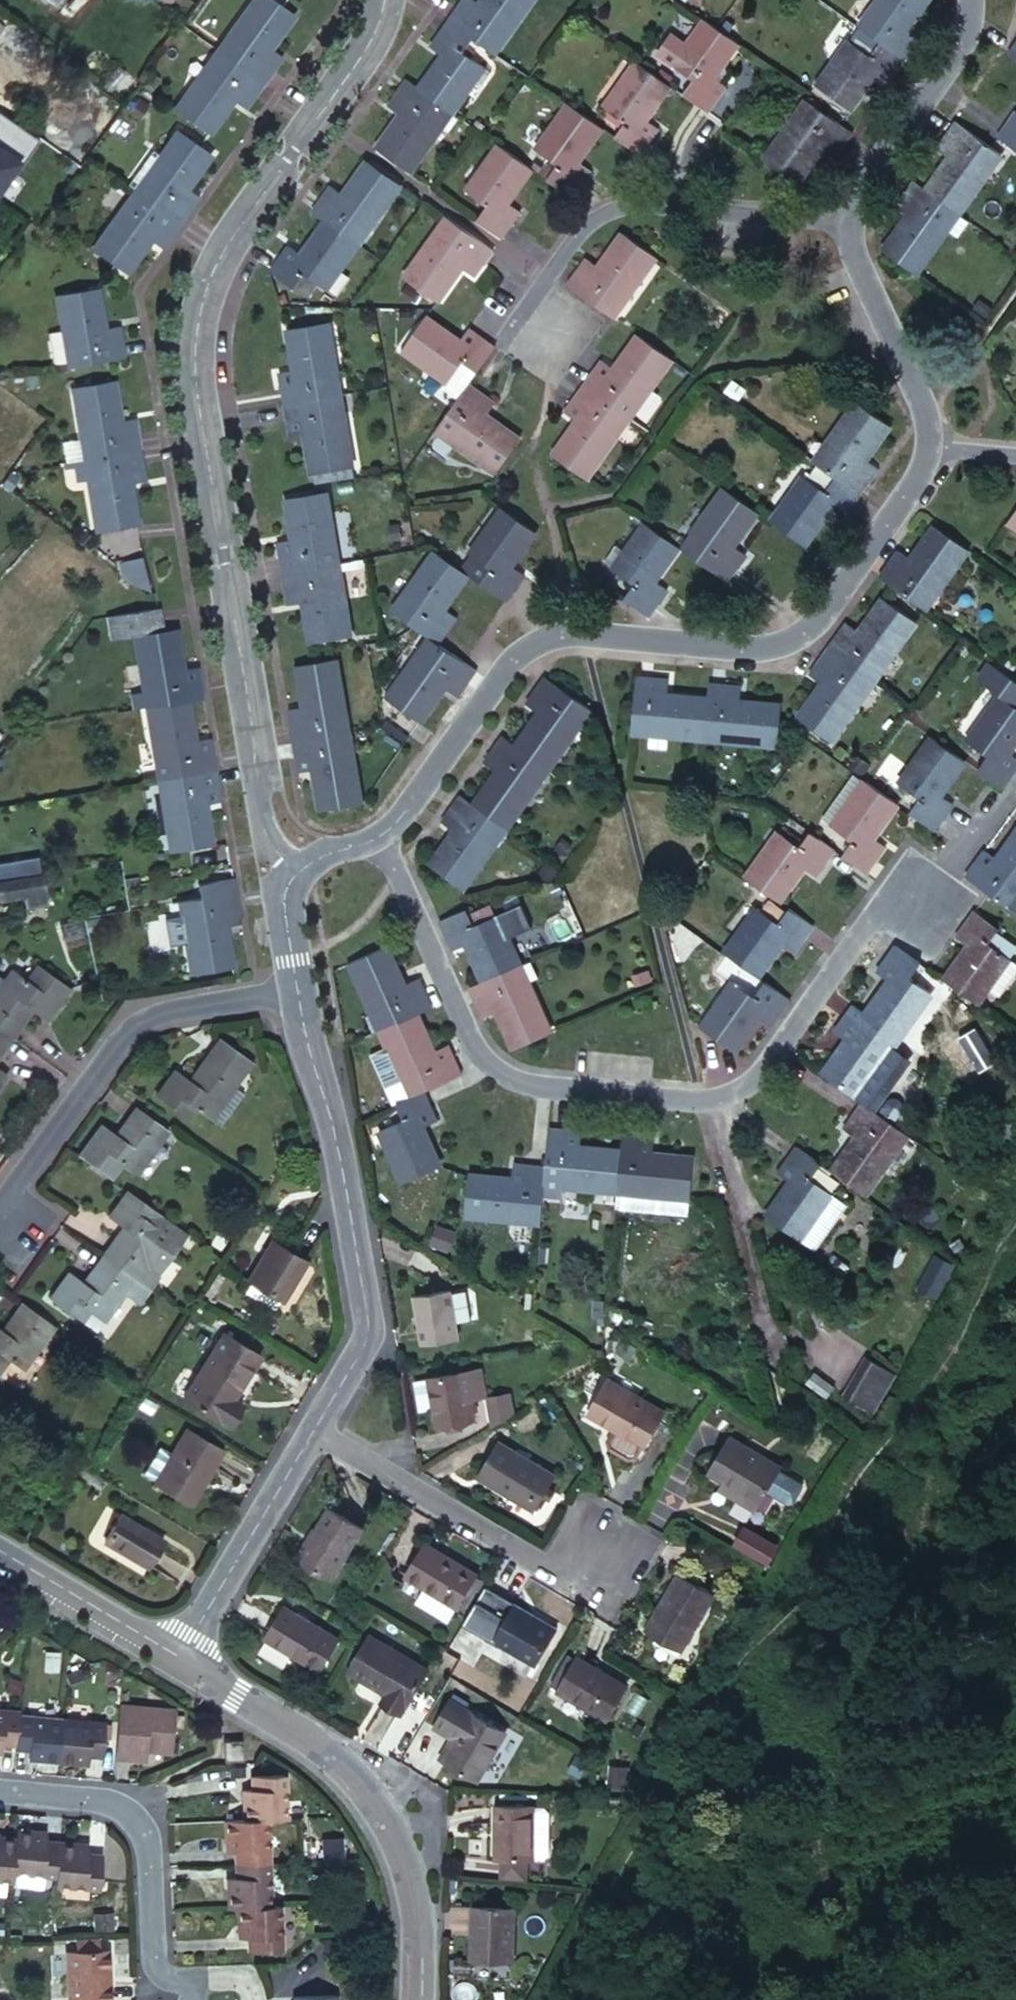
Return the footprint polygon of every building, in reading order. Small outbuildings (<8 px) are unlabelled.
[(241,62),(267,80),(285,56),(273,47),(297,14),(281,2),(278,0),(255,0),(222,48),(241,62)] [(453,21),(477,38),(498,53),(535,0),(490,0),(485,6),(476,0),(468,0),(453,21)] [(923,36),(911,27),(931,0),(881,0),(861,28),(881,42),(906,60),(923,36)] [(449,59),(425,92),(435,99),(456,114),(488,67),(468,52),(477,38),(453,21),(434,48),(449,59)] [(720,28),(713,22),(679,69),(699,84),(689,98),(715,115),(733,88),(720,80),(745,45),(720,28)] [(890,82),(906,60),(881,42),(871,56),(851,42),(818,89),(851,113),(874,80),(886,88),(890,82)] [(212,62),(179,109),(213,132),(236,99),(248,107),(267,80),(241,62),(232,76),(212,62)] [(674,87),(642,64),(610,109),(631,124),(620,139),(644,155),(662,131),(650,123),(674,87)] [(404,119),(382,150),(414,173),(445,127),(425,113),(435,99),(425,92),(411,82),(391,110),(404,119)] [(834,161),(853,135),(841,127),(808,102),(764,163),(794,185),(819,150),(824,154),(834,161)] [(607,129),(574,106),(541,152),(561,167),(551,181),(576,199),(593,175),(580,166),(607,129)] [(0,108),(0,190),(20,161),(24,163),(37,144),(13,127),(18,121),(0,108)] [(1000,140),(1015,151),(1015,117),(1000,140)] [(37,144),(42,137),(18,121),(13,127),(37,144)] [(956,122),(938,148),(953,158),(929,191),(961,213),(1002,154),(994,148),(956,122)] [(187,220),(206,193),(191,183),(215,150),(206,143),(184,127),(151,174),(172,188),(161,202),(187,220)] [(483,221),(508,239),(525,215),(511,205),(535,170),(505,148),(472,194),(492,208),(483,221)] [(316,215),(329,224),(362,247),(405,187),(373,163),(348,198),(334,189),(316,215)] [(915,181),(897,208),(911,218),(888,251),(919,273),(961,213),(929,191),(915,181)] [(100,247),(119,260),(134,270),(157,236),(170,245),(180,230),(187,220),(161,202),(140,188),(100,247)] [(498,253),(454,222),(410,283),(440,305),(466,270),(479,279),(498,253)] [(309,280),(329,293),(362,247),(329,224),(305,258),(293,250),(274,277),(277,280),(299,294),(309,280)] [(574,285),(619,317),(662,259),(628,236),(604,268),(592,259),(574,285)] [(59,289),(73,364),(113,357),(128,355),(123,323),(107,325),(101,286),(100,282),(59,289)] [(499,348),(473,330),(464,342),(431,318),(428,316),(404,351),(452,384),(467,363),(481,373),(482,372),(499,348)] [(287,376),(291,405),(320,400),(344,396),(332,322),(292,328),(300,374),(287,376)] [(605,358),(586,385),(610,402),(620,387),(641,402),(674,356),(643,334),(619,368),(605,358)] [(77,383),(90,458),(144,450),(139,417),(123,420),(116,378),(77,383)] [(610,402),(586,385),(568,410),(581,419),(557,454),(588,477),(631,416),(610,402)] [(471,387),(439,432),(501,474),(524,440),(491,417),(498,405),(471,387)] [(320,400),(291,405),(295,438),(311,435),(317,475),(356,470),(347,413),(322,417),(320,400)] [(861,492),(878,468),(867,460),(891,425),(858,402),(817,461),(837,476),(861,492)] [(103,532),(141,527),(134,483),(149,481),(144,450),(90,458),(103,532)] [(845,515),(861,492),(837,476),(827,490),(806,476),(775,520),(808,543),(830,511),(842,520),(845,515)] [(761,510),(728,488),(697,533),(716,547),(706,562),(731,579),(747,556),(736,548),(761,510)] [(286,545),(291,575),(320,570),(317,553),(343,548),(333,495),(321,498),(294,502),(301,542),(286,545)] [(510,599),(527,575),(515,567),(539,532),(506,508),(476,552),(497,567),(486,583),(510,599)] [(639,582),(628,597),(653,615),(669,589),(657,581),(683,546),(650,522),(619,567),(639,582)] [(883,577),(896,586),(929,610),(970,551),(936,527),(913,560),(901,552),(883,577)] [(343,548),(317,553),(320,570),(345,566),(343,548)] [(430,611),(419,626),(445,644),(462,619),(449,609),(474,574),(441,552),(410,597),(430,611)] [(145,557),(119,562),(124,587),(149,582),(145,557)] [(311,605),(318,646),(356,640),(345,566),(320,570),(291,575),(296,607),(311,605)] [(850,623),(833,649),(858,666),(867,652),(887,667),(921,618),(888,596),(863,632),(850,623)] [(179,704),(194,702),(208,700),(203,669),(188,671),(182,628),(165,631),(142,634),(151,691),(176,687),(179,704)] [(826,684),(802,719),(835,741),(878,680),(858,666),(833,649),(813,676),(826,684)] [(481,668),(468,659),(456,651),(445,666),(424,652),(392,698),(426,721),(450,688),(461,696),(481,668)] [(299,736),(300,741),(355,732),(344,661),(320,665),(305,667),(311,706),(294,708),(299,736)] [(642,674),(638,707),(657,709),(655,733),(709,739),(713,697),(672,693),(673,677),(642,674)] [(522,746),(532,753),(552,767),(584,721),(564,707),(574,693),(548,675),(529,703),(545,713),(522,746)] [(715,682),(713,697),(709,739),(784,747),(786,726),(788,705),(744,700),(746,684),(715,682)] [(1015,770),(1015,750),(1012,747),(1015,741),(1015,698),(1006,691),(972,739),(992,753),(982,767),(1006,784),(1015,770)] [(220,774),(214,740),(201,742),(194,702),(179,704),(154,708),(164,765),(189,761),(191,778),(220,774)] [(300,741),(306,772),(323,769),(329,809),(367,804),(355,732),(300,741)] [(522,746),(506,735),(487,762),(503,773),(480,806),(510,826),(543,780),(523,766),(532,753),(522,746)] [(925,793),(914,807),(940,825),(959,797),(945,788),(967,756),(936,735),(905,779),(925,793)] [(189,761),(164,765),(166,782),(173,781),(191,778),(189,761)] [(222,790),(220,774),(191,778),(173,781),(176,798),(169,799),(178,854),(219,847),(212,806),(225,804),(222,790)] [(904,801),(871,777),(838,823),(859,837),(848,852),(873,869),(891,844),(880,836),(904,801)] [(464,795),(447,820),(461,830),(438,865),(468,885),(510,826),(480,806),(464,795)] [(753,877),(785,899),(808,864),(822,874),(841,846),(816,829),(806,844),(786,830),(753,877)] [(990,888),(1015,905),(1015,836),(1003,855),(988,845),(968,873),(990,888)] [(0,883),(0,902),(23,899),(25,910),(45,906),(40,877),(0,883)] [(203,886),(205,900),(240,895),(238,881),(203,886)] [(245,926),(240,895),(205,900),(186,903),(198,978),(240,971),(233,928),(245,926)] [(476,909),(475,907),(448,918),(462,949),(477,942),(493,979),(529,963),(504,910),(502,911),(497,901),(476,909)] [(763,904),(730,950),(763,974),(787,940),(799,949),(818,922),(794,905),(784,920),(763,904)] [(1003,923),(978,905),(959,933),(973,944),(950,977),(980,999),(1013,951),(994,936),(1000,927),(1003,923)] [(1000,927),(994,936),(1013,951),(1015,947),(1015,938),(1000,927)] [(896,978),(873,1011),(885,1019),(905,1034),(936,989),(916,974),(926,961),(901,944),(883,969),(896,978)] [(394,945),(358,960),(388,1027),(425,1011),(438,1005),(424,975),(411,981),(394,945)] [(1013,951),(980,999),(992,1007),(1015,973),(1015,953),(1013,951)] [(478,986),(492,1016),(507,1009),(523,1045),(559,1030),(529,963),(493,979),(478,986)] [(0,976),(0,1032),(8,1037),(27,1011),(44,1023),(63,998),(27,972),(16,987),(0,975),(0,976)] [(775,1021),(793,995),(769,979),(759,992),(739,978),(707,1024),(741,1047),(765,1014),(775,1021)] [(885,1019),(873,1011),(860,1002),(841,1030),(853,1040),(829,1073),(862,1095),(896,1047),(875,1033),(885,1019)] [(425,1011),(388,1027),(411,1079),(434,1068),(440,1086),(468,1072),(454,1041),(441,1047),(425,1011)] [(174,1072),(157,1097),(190,1122),(201,1107),(217,1119),(246,1078),(212,1054),(191,1084),(174,1072)] [(445,1115),(434,1088),(406,1101),(413,1117),(391,1126),(414,1179),(450,1163),(433,1124),(445,1115)] [(863,1135),(839,1169),(873,1194),(906,1146),(885,1131),(894,1118),(869,1101),(850,1126),(863,1135)] [(132,1110),(113,1135),(150,1160),(168,1135),(132,1110)] [(556,1124),(553,1154),(571,1155),(568,1182),(624,1187),(628,1145),(588,1140),(589,1127),(556,1124)] [(96,1128),(77,1153),(112,1178),(123,1163),(139,1175),(150,1160),(113,1135),(111,1138),(96,1128)] [(630,1130),(628,1145),(624,1187),(698,1193),(700,1155),(661,1150),(662,1133),(630,1130)] [(797,1180),(772,1213),(807,1238),(839,1190),(819,1176),(829,1162),(804,1144),(784,1171),(797,1180)] [(518,1172),(476,1169),(471,1210),(546,1217),(552,1162),(519,1159),(518,1172)] [(128,1231),(109,1258),(142,1282),(171,1241),(154,1230),(165,1215),(130,1191),(111,1219),(128,1231)] [(269,1240),(244,1283),(279,1305),(305,1262),(269,1240)] [(940,1296),(955,1265),(937,1256),(921,1287),(940,1296)] [(68,1277),(50,1303),(84,1327),(95,1312),(111,1324),(140,1283),(107,1260),(86,1289),(68,1277)] [(415,1299),(424,1349),(462,1343),(454,1293),(415,1299)] [(8,1364),(25,1376),(54,1334),(19,1309),(0,1336),(0,1375),(8,1364)] [(220,1333),(178,1401),(225,1430),(240,1407),(230,1400),(257,1356),(220,1333)] [(863,1356),(846,1395),(881,1411),(899,1371),(863,1356)] [(436,1413),(439,1429),(477,1422),(473,1402),(488,1399),(483,1373),(431,1383),(436,1413)] [(423,1416),(436,1413),(431,1383),(418,1385),(423,1416)] [(610,1386),(588,1421),(644,1454),(665,1419),(610,1386)] [(490,1403),(494,1428),(508,1418),(516,1417),(513,1398),(490,1403)] [(187,1427),(151,1486),(189,1509),(224,1451),(187,1427)] [(729,1440),(708,1478),(724,1488),(720,1493),(755,1515),(781,1471),(729,1440)] [(500,1444),(477,1481),(532,1513),(555,1477),(500,1444)] [(306,1541),(294,1563),(330,1585),(361,1534),(327,1514),(310,1543),(306,1541)] [(123,1517),(106,1548),(149,1573),(167,1543),(123,1517)] [(746,1527),(738,1547),(763,1557),(771,1537),(746,1527)] [(423,1549),(402,1583),(454,1614),(475,1579),(423,1549)] [(675,1584),(641,1639),(678,1661),(711,1605),(675,1584)] [(514,1606),(489,1646),(531,1673),(556,1631),(514,1606)] [(285,1610),(268,1640),(305,1663),(323,1633),(285,1610)] [(372,1637),(350,1672),(390,1696),(385,1705),(401,1716),(428,1671),(372,1637)] [(584,1669),(562,1705),(612,1734),(634,1699),(584,1669)] [(78,1670),(65,1671),(66,1682),(79,1680),(78,1670)] [(454,1701),(436,1730),(451,1738),(438,1758),(477,1780),(506,1731),(454,1701)] [(118,1712),(112,1760),(142,1764),(143,1754),(169,1756),(172,1716),(118,1712)] [(0,1757),(1,1749),(14,1750),(17,1720),(17,1716),(0,1715),(0,1757)] [(27,1755),(26,1763),(56,1766),(60,1725),(17,1720),(14,1750),(13,1754),(27,1755)] [(60,1725),(56,1766),(86,1769),(87,1759),(101,1761),(104,1729),(60,1725)] [(245,1751),(236,1750),(237,1769),(228,1769),(229,1771),(247,1770),(245,1751)] [(228,1751),(228,1769),(237,1769),(236,1750),(228,1751)] [(241,1794),(242,1825),(263,1824),(283,1823),(282,1779),(249,1781),(250,1794),(241,1794)] [(530,1821),(494,1820),(493,1871),(497,1871),(520,1872),(528,1872),(540,1873),(544,1868),(546,1827),(542,1822),(530,1821)] [(223,1855),(233,1855),(234,1869),(265,1867),(263,1824),(242,1825),(222,1826),(223,1855)] [(12,1831),(11,1840),(10,1874),(53,1877),(56,1842),(42,1841),(42,1833),(12,1831)] [(9,1884),(9,1878),(10,1874),(11,1840),(0,1840),(0,1883),(9,1884)] [(86,1844),(56,1842),(53,1877),(53,1884),(95,1886),(98,1855),(86,1853),(86,1844)] [(234,1881),(225,1882),(226,1911),(266,1910),(265,1867),(234,1869),(234,1881)] [(520,1872),(497,1871),(497,1888),(520,1889),(520,1872)] [(475,1904),(473,1958),(516,1958),(517,1906),(475,1904)] [(266,1910),(226,1911),(227,1941),(237,1941),(238,1956),(268,1955),(266,1910)] [(99,1939),(75,1940),(75,1953),(99,1952),(99,1939)] [(65,1953),(65,1999),(110,1999),(109,1951),(99,1952),(75,1953),(65,1953)]
